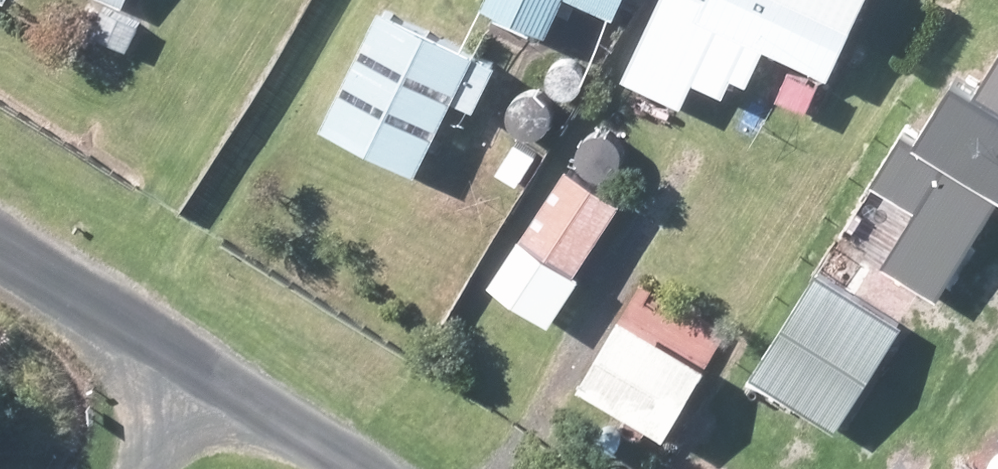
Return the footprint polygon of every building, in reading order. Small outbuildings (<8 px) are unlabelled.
[(120,9),(124,0),(99,0),(120,9)] [(478,11),(543,40),(560,0),(483,0),(478,11)] [(618,17),(626,0),(578,0),(618,17)] [(705,7),(689,0),(658,0),(620,86),(679,112),(688,89),(721,103),(729,85),(744,92),(763,49),(828,78),(862,0),(709,0),(705,7)] [(379,14),(318,139),(408,182),(468,57),(379,14)] [(968,106),(941,89),(912,138),(898,130),(865,185),(913,213),(880,270),(933,301),(993,200),(997,203),(997,56),(968,106)] [(567,177),(494,284),(543,317),(616,210),(567,177)] [(816,275),(754,380),(837,428),(899,324),(816,275)] [(620,327),(577,392),(653,441),(695,377),(620,327)]
